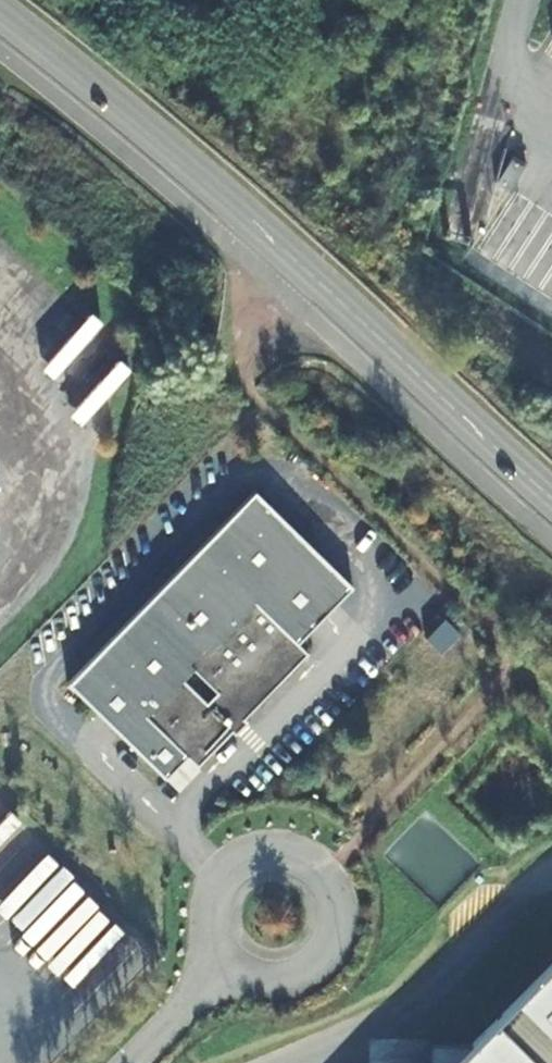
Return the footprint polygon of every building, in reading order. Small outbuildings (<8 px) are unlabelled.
[(254,491),(67,684),(165,780),(165,779),(187,757),(197,767),(231,731),(234,734),(247,721),(243,718),(307,653),(298,643),(353,587),(254,491)] [(187,757),(165,779),(178,792),(199,769),(197,767),(187,757)] [(472,1045),(429,1044),(429,1062),(551,1062),(551,964),(472,1045)]
